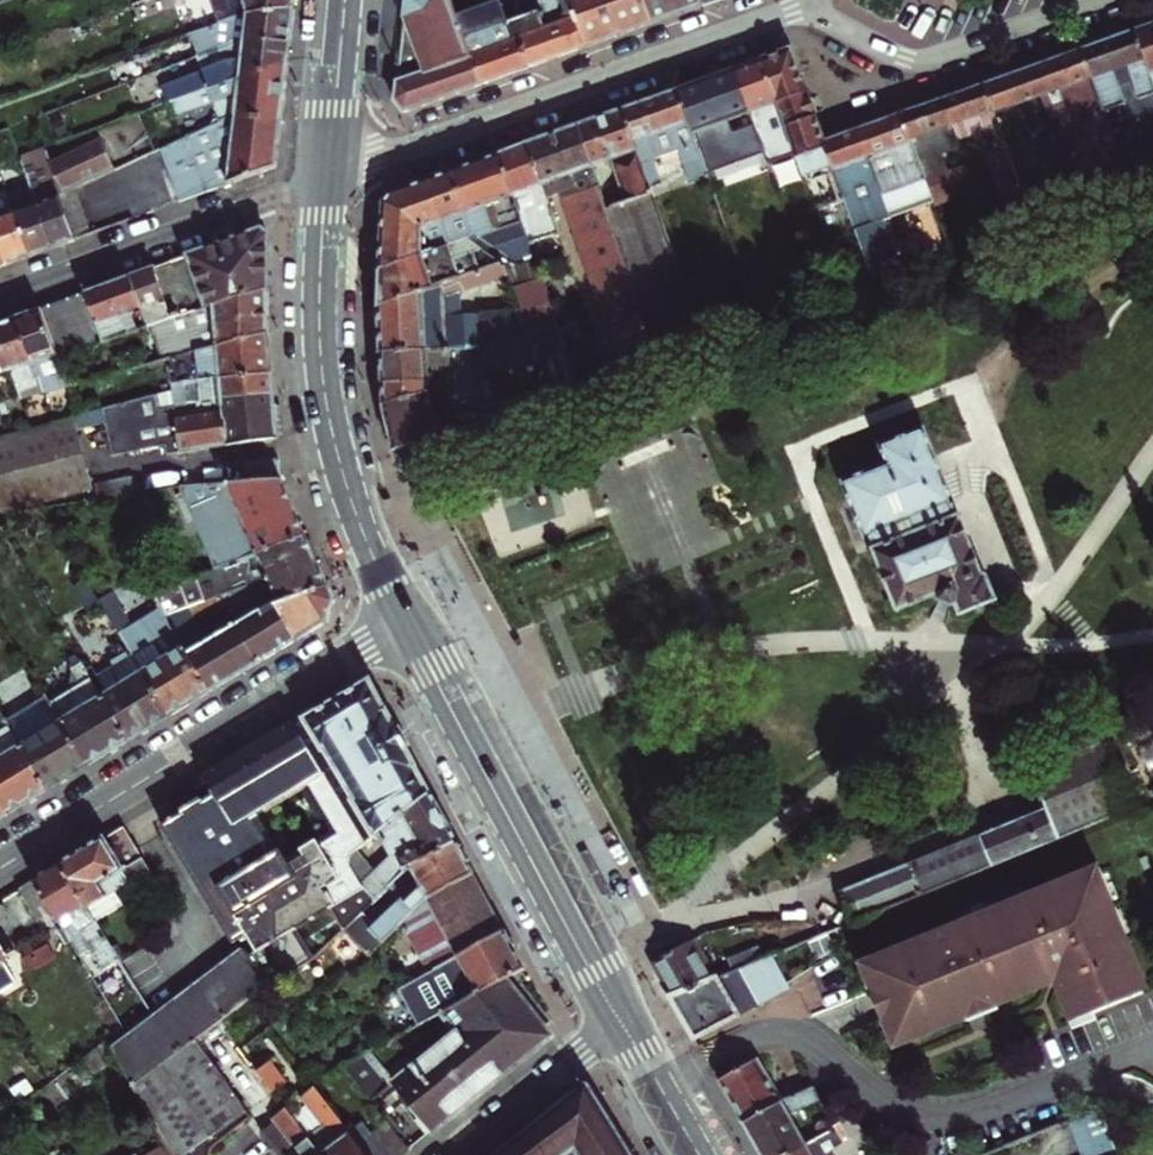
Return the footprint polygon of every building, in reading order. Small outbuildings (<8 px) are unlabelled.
[(250,15),(294,10),(296,0),(248,0),(248,1),(187,23),(195,34),(232,21),(247,15),(250,15)] [(451,0),(405,0),(404,9),(394,101),(400,107),(404,112),(482,84),(457,16),(451,0)] [(457,16),(482,84),(508,75),(528,67),(518,39),(509,43),(502,22),(506,20),(498,0),(497,0),(457,16)] [(586,47),(611,37),(619,34),(652,23),(644,0),(546,0),(547,3),(555,25),(574,18),(586,47)] [(652,23),(679,13),(702,5),(700,0),(644,0),(652,23)] [(547,3),(506,20),(502,22),(509,43),(518,39),(528,67),(554,58),(586,47),(574,18),(555,25),(547,3)] [(250,15),(246,44),(291,39),(293,25),(294,10),(250,15)] [(232,21),(195,34),(200,44),(235,32),(232,21)] [(1145,27),(1134,31),(1152,85),(1152,24),(1145,27)] [(1082,50),(1104,111),(1126,103),(1114,70),(1128,65),(1139,99),(1152,94),(1152,85),(1134,31),(1110,40),(1082,50)] [(211,93),(288,65),(289,52),(291,39),(246,44),(229,45),(198,56),(211,93)] [(841,192),(823,142),(809,103),(791,53),(790,50),(788,49),(760,59),(777,104),(791,143),(803,176),(825,169),(836,198),(842,195),(841,192)] [(1032,67),(983,85),(993,113),(1042,96),(1048,113),(1066,107),(1098,199),(1131,187),(1104,111),(1082,50),(1032,67)] [(750,62),(732,69),(748,114),(777,104),(760,59),(750,62)] [(211,93),(166,109),(171,121),(203,110),(200,102),(212,98),(222,125),(239,118),(281,123),(284,96),(288,65),(211,93)] [(748,114),(732,69),(721,72),(692,83),(678,88),(702,155),(716,151),(710,135),(728,129),(740,161),(758,155),(743,116),(748,114)] [(1022,193),(1020,188),(993,113),(983,85),(964,92),(942,100),(956,140),(971,135),(986,176),(995,172),(1005,200),(1022,193)] [(649,98),(621,109),(641,165),(678,151),(690,184),(710,177),(707,169),(702,155),(678,88),(649,98)] [(924,106),(901,114),(914,151),(932,201),(933,203),(952,196),(957,199),(975,192),(966,168),(950,174),(944,155),(960,149),(956,140),(942,100),(924,106)] [(777,104),(748,114),(763,154),(791,143),(777,104)] [(606,209),(637,293),(653,339),(658,352),(661,360),(706,341),(702,329),(641,165),(621,109),(599,117),(576,125),(591,167),(611,160),(626,202),(606,209)] [(890,217),(932,201),(914,151),(901,114),(881,122),(859,129),(869,157),(890,217)] [(159,149),(180,204),(276,170),(278,148),(281,123),(239,118),(222,125),(159,149)] [(604,305),(637,293),(606,209),(591,167),(576,125),(567,128),(552,134),(588,234),(577,238),(580,247),(587,244),(595,263),(590,265),(604,305)] [(843,135),(823,142),(841,192),(850,188),(848,184),(868,176),(861,159),(869,157),(859,129),(843,135)] [(102,132),(46,152),(58,188),(75,182),(80,180),(116,166),(102,132)] [(526,143),(559,232),(566,252),(580,247),(577,238),(588,234),(552,134),(539,138),(526,143)] [(530,244),(559,232),(526,143),(514,147),(497,153),(512,194),(523,223),(526,232),(530,244)] [(721,164),(716,151),(702,155),(707,169),(721,164)] [(478,161),(451,170),(473,231),(491,245),(526,232),(523,223),(514,226),(499,232),(491,212),(488,203),(512,194),(497,153),(478,161)] [(24,164),(37,191),(50,185),(37,158),(24,164)] [(380,269),(468,237),(473,231),(451,170),(420,181),(392,191),(383,204),(381,236),(380,269)] [(1022,193),(1032,222),(1058,213),(1046,179),(1020,188),(1022,193)] [(75,182),(58,188),(61,195),(78,241),(86,238),(94,235),(75,182)] [(33,193),(37,203),(54,250),(65,246),(78,241),(61,195),(46,200),(41,190),(33,193)] [(488,203),(491,212),(506,207),(514,226),(523,223),(512,194),(488,203)] [(15,211),(32,258),(43,254),(54,250),(37,203),(23,208),(19,198),(11,201),(15,211)] [(32,258),(15,211),(0,217),(0,242),(9,266),(21,262),(32,258)] [(179,315),(185,313),(266,286),(266,262),(266,235),(258,229),(191,254),(159,265),(179,315)] [(483,249),(468,237),(380,269),(380,285),(380,307),(480,270),(474,252),(483,249)] [(740,261),(732,239),(724,242),(733,264),(740,261)] [(0,242),(0,270),(9,266),(0,242)] [(461,292),(509,274),(506,267),(500,263),(480,270),(380,307),(380,330),(380,352),(473,348),(483,376),(540,360),(521,309),(481,310),(481,315),(461,315),(461,292)] [(127,277),(144,326),(179,315),(159,265),(145,270),(127,277)] [(84,292),(102,341),(144,326),(127,277),(108,284),(84,292)] [(222,346),(265,335),(265,311),(266,286),(185,313),(190,324),(197,322),(199,328),(160,339),(165,360),(188,355),(214,348),(222,346)] [(102,341),(84,292),(68,298),(38,309),(55,354),(56,356),(102,341)] [(25,313),(13,317),(30,363),(55,354),(38,309),(25,313)] [(13,317),(3,321),(0,322),(0,347),(9,371),(30,363),(13,317)] [(719,322),(702,329),(706,341),(724,334),(719,322)] [(174,381),(269,370),(267,352),(265,335),(222,346),(214,348),(188,355),(165,360),(168,382),(174,381)] [(0,347),(0,374),(9,371),(0,347)] [(473,348),(380,352),(381,364),(382,393),(383,403),(483,376),(473,348)] [(568,349),(540,360),(555,403),(583,391),(568,349)] [(483,376),(383,403),(388,427),(393,450),(427,441),(432,440),(527,414),(555,403),(540,360),(483,376)] [(213,409),(272,402),(270,388),(269,370),(174,381),(168,382),(172,406),(181,405),(180,398),(188,396),(189,403),(196,402),(194,390),(209,388),(210,400),(213,409)] [(41,392),(67,385),(64,376),(38,383),(41,392)] [(173,415),(172,406),(168,382),(102,400),(109,451),(180,443),(182,451),(193,450),(275,439),(273,420),(272,402),(213,409),(173,415)] [(19,398),(41,392),(38,383),(16,388),(19,398)] [(0,392),(0,403),(19,398),(16,388),(0,392)] [(209,388),(194,390),(196,402),(210,400),(209,388)] [(181,405),(172,406),(173,415),(213,409),(210,400),(196,402),(189,403),(188,396),(180,398),(181,405)] [(98,503),(132,498),(129,480),(92,486),(78,406),(0,427),(0,514),(94,496),(98,503)] [(937,595),(940,600),(954,607),(958,605),(962,613),(965,614),(999,601),(988,575),(983,573),(960,515),(959,515),(923,429),(882,445),(889,463),(844,481),(854,507),(846,510),(855,531),(863,528),(867,537),(870,536),(876,549),(873,550),(899,611),(937,595)] [(422,467),(433,464),(430,449),(427,441),(393,450),(401,472),(422,467)] [(499,506),(503,507),(519,452),(512,452),(505,454),(503,456),(498,463),(492,486),(491,494),(494,501),(499,506)] [(464,456),(461,468),(469,470),(473,458),(464,456)] [(242,484),(279,480),(277,464),(240,468),(242,484)] [(461,468),(458,480),(466,482),(469,470),(461,468)] [(220,515),(241,558),(305,534),(294,511),(279,480),(242,484),(208,488),(184,492),(195,515),(199,513),(216,505),(220,515)] [(216,505),(199,513),(204,522),(220,515),(216,505)] [(305,534),(241,558),(220,567),(229,592),(316,559),(311,549),(305,534)] [(323,573),(316,559),(229,592),(226,593),(227,598),(235,620),(329,586),(323,573)] [(229,592),(220,567),(152,593),(166,616),(186,608),(226,593),(229,592)] [(329,586),(235,620),(200,632),(180,639),(212,693),(329,621),(333,606),(335,598),(329,586)] [(226,593),(186,608),(188,612),(227,598),(226,593)] [(186,608),(166,616),(169,621),(180,639),(200,632),(188,612),(186,608)] [(190,706),(212,693),(180,639),(169,621),(126,647),(169,719),(190,706)] [(169,719),(126,647),(86,672),(129,744),(147,733),(169,719)] [(129,744),(86,672),(46,698),(89,768),(109,756),(129,744)] [(166,801),(174,813),(163,820),(165,824),(239,942),(250,936),(259,951),(249,957),(244,950),(113,1044),(121,1058),(169,1145),(175,1154),(216,1154),(217,1152),(248,1122),(198,1038),(262,989),(316,958),(371,902),(373,900),(360,887),(354,881),(348,872),(346,866),(347,859),(350,853),(381,829),(430,792),(404,744),(369,678),(201,779),(202,782),(193,788),(191,785),(166,801)] [(46,698),(6,722),(48,793),(67,781),(89,768),(46,698)] [(6,722),(0,712),(0,730),(2,734),(0,735),(0,805),(8,818),(27,806),(48,793),(6,722)] [(851,921),(1132,805),(1103,735),(1028,765),(1045,807),(839,892),(851,921)] [(430,792),(381,829),(387,837),(385,846),(391,855),(360,887),(373,900),(403,869),(456,841),(449,828),(430,792)] [(235,946),(239,942),(165,824),(161,827),(235,946)] [(155,881),(123,826),(109,835),(59,866),(87,912),(116,894),(131,885),(144,888),(155,881)] [(383,941),(397,927),(426,897),(473,873),(466,859),(456,841),(403,869),(373,900),(371,902),(383,915),(372,926),(383,941)] [(46,873),(33,881),(52,913),(79,956),(89,950),(102,970),(117,960),(94,924),(87,912),(59,866),(46,873)] [(426,897),(397,927),(402,937),(484,893),(473,873),(426,897)] [(1057,971),(1062,982),(1129,954),(1097,876),(1064,889),(1061,881),(1026,895),(1029,902),(1000,913),(997,907),(963,921),(965,928),(952,933),(950,926),(899,947),(901,953),(868,966),(896,1035),(928,1022),(931,1029),(966,1015),(965,1013),(994,1001),(995,1003),(1030,989),(1027,983),(1057,971)] [(52,913),(33,881),(17,891),(36,923),(52,913)] [(502,928),(484,893),(402,937),(421,971),(502,928)] [(116,894),(87,912),(94,924),(123,907),(116,894)] [(513,948),(502,928),(421,971),(399,983),(396,986),(418,1026),(437,1016),(506,979),(524,969),(513,948)] [(673,994),(712,978),(692,940),(666,953),(665,951),(660,953),(656,955),(657,958),(654,960),(673,994)] [(732,971),(754,961),(749,949),(726,958),(732,971)] [(786,961),(781,950),(761,958),(766,969),(778,965),(786,961)] [(1129,954),(1062,982),(1076,1019),(1145,991),(1129,954)] [(712,978),(673,994),(669,997),(684,1023),(698,1047),(779,997),(766,969),(761,958),(754,961),(732,971),(712,978)] [(506,979),(437,1016),(452,1034),(394,1083),(434,1132),(456,1114),(551,1035),(534,1014),(506,979)] [(92,1074),(121,1058),(113,1044),(110,1040),(84,1059),(92,1074)] [(390,1089),(364,1056),(346,1066),(373,1102),(390,1089)] [(730,1102),(741,1122),(781,1100),(756,1057),(717,1080),(730,1102)] [(271,1060),(257,1070),(274,1091),(287,1081),(271,1060)] [(626,1146),(587,1083),(496,1154),(632,1154),(626,1146)] [(760,1154),(785,1154),(806,1143),(786,1109),(815,1093),(810,1084),(781,1100),(741,1122),(753,1143),(760,1154)] [(293,1117),(322,1154),(404,1154),(409,1151),(388,1123),(367,1137),(355,1121),(347,1127),(317,1088),(301,1098),(307,1106),(293,1117)] [(293,1117),(286,1107),(265,1123),(276,1138),(269,1144),(278,1154),(322,1154),(293,1117)] [(854,1117),(834,1128),(833,1128),(845,1149),(835,1154),(834,1154),(874,1154),(873,1151),(854,1117)] [(806,1143),(812,1154),(834,1154),(835,1154),(824,1133),(806,1143)] [(806,1143),(785,1154),(812,1154),(806,1143)] [(169,1145),(152,1154),(175,1154),(169,1145)]
